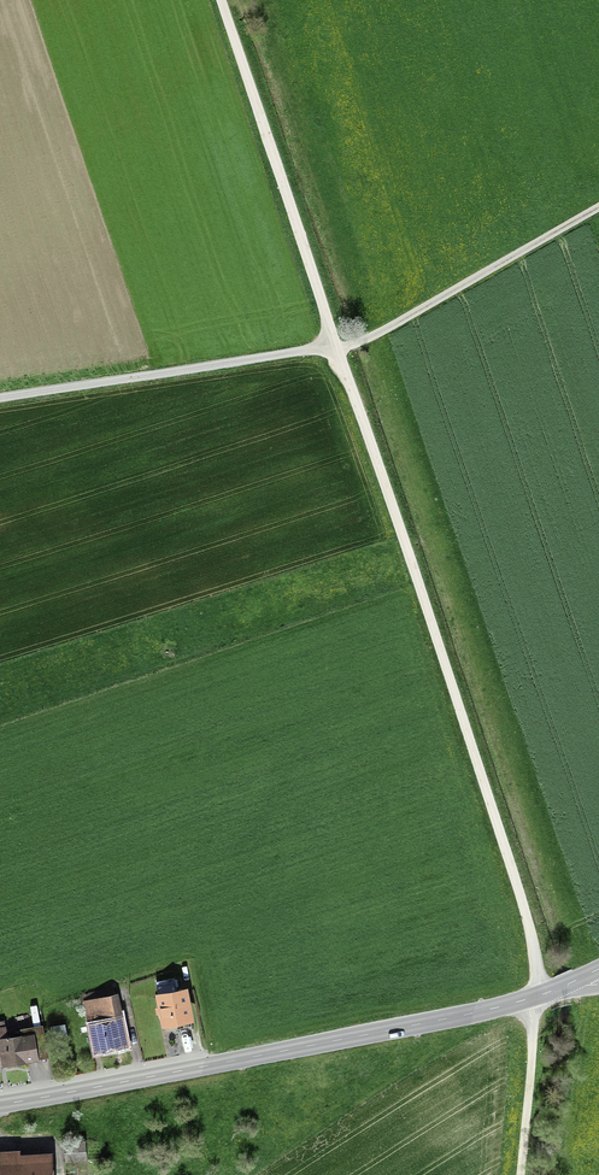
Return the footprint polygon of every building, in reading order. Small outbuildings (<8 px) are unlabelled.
[(177,1022),(178,1028),(192,1025),(186,991),(178,992),(175,977),(156,980),(165,1025),(177,1022)] [(100,1049),(125,1044),(115,994),(112,994),(111,989),(82,996),(83,1003),(91,1002),(100,1049)] [(6,1066),(49,1057),(44,1024),(21,1027),(22,1036),(8,1038),(4,1022),(0,1024),(0,1051),(3,1051),(6,1066)] [(63,1039),(52,1041),(55,1056),(66,1054),(63,1039)] [(86,1141),(64,1142),(65,1162),(87,1161),(86,1141)] [(49,1160),(6,1163),(5,1153),(0,1153),(0,1174),(50,1174),(49,1160)]
